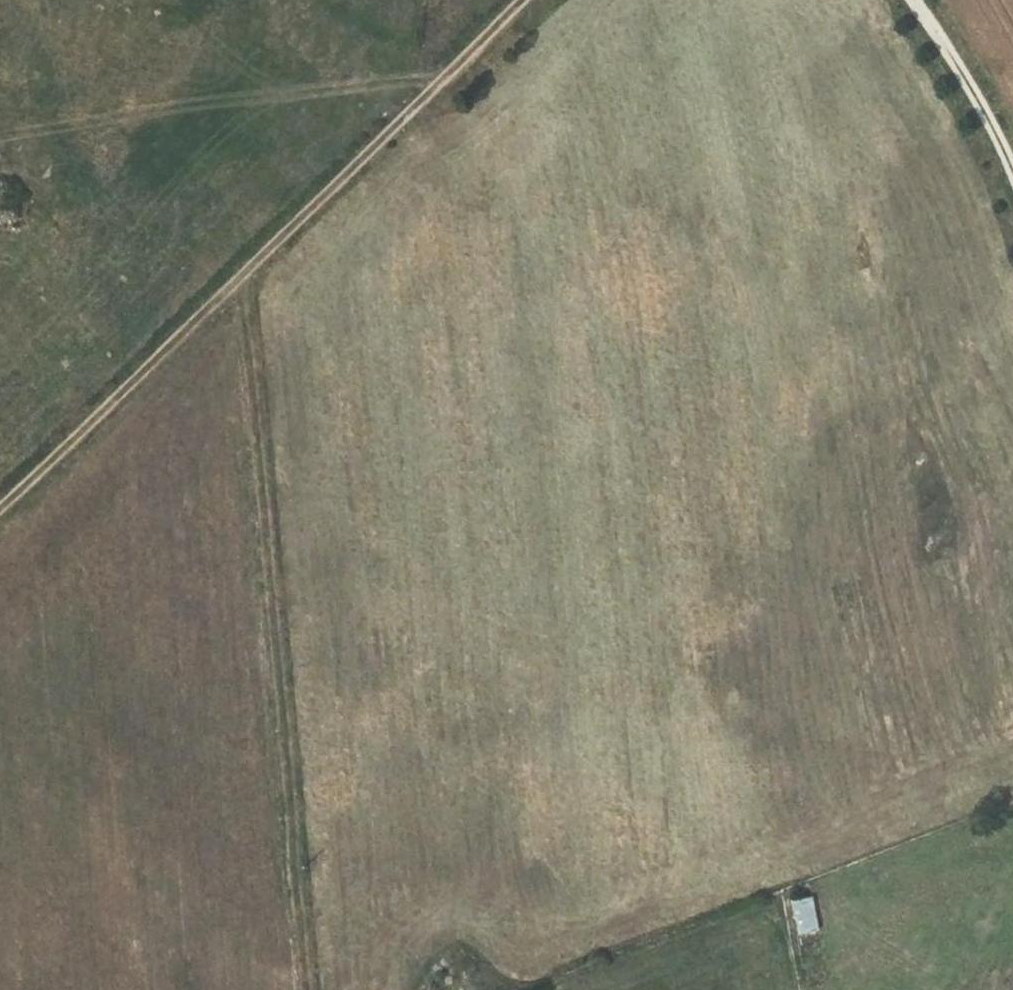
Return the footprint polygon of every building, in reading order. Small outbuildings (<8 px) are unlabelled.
[(800,934),(819,928),(809,895),(790,901),(800,934)]
